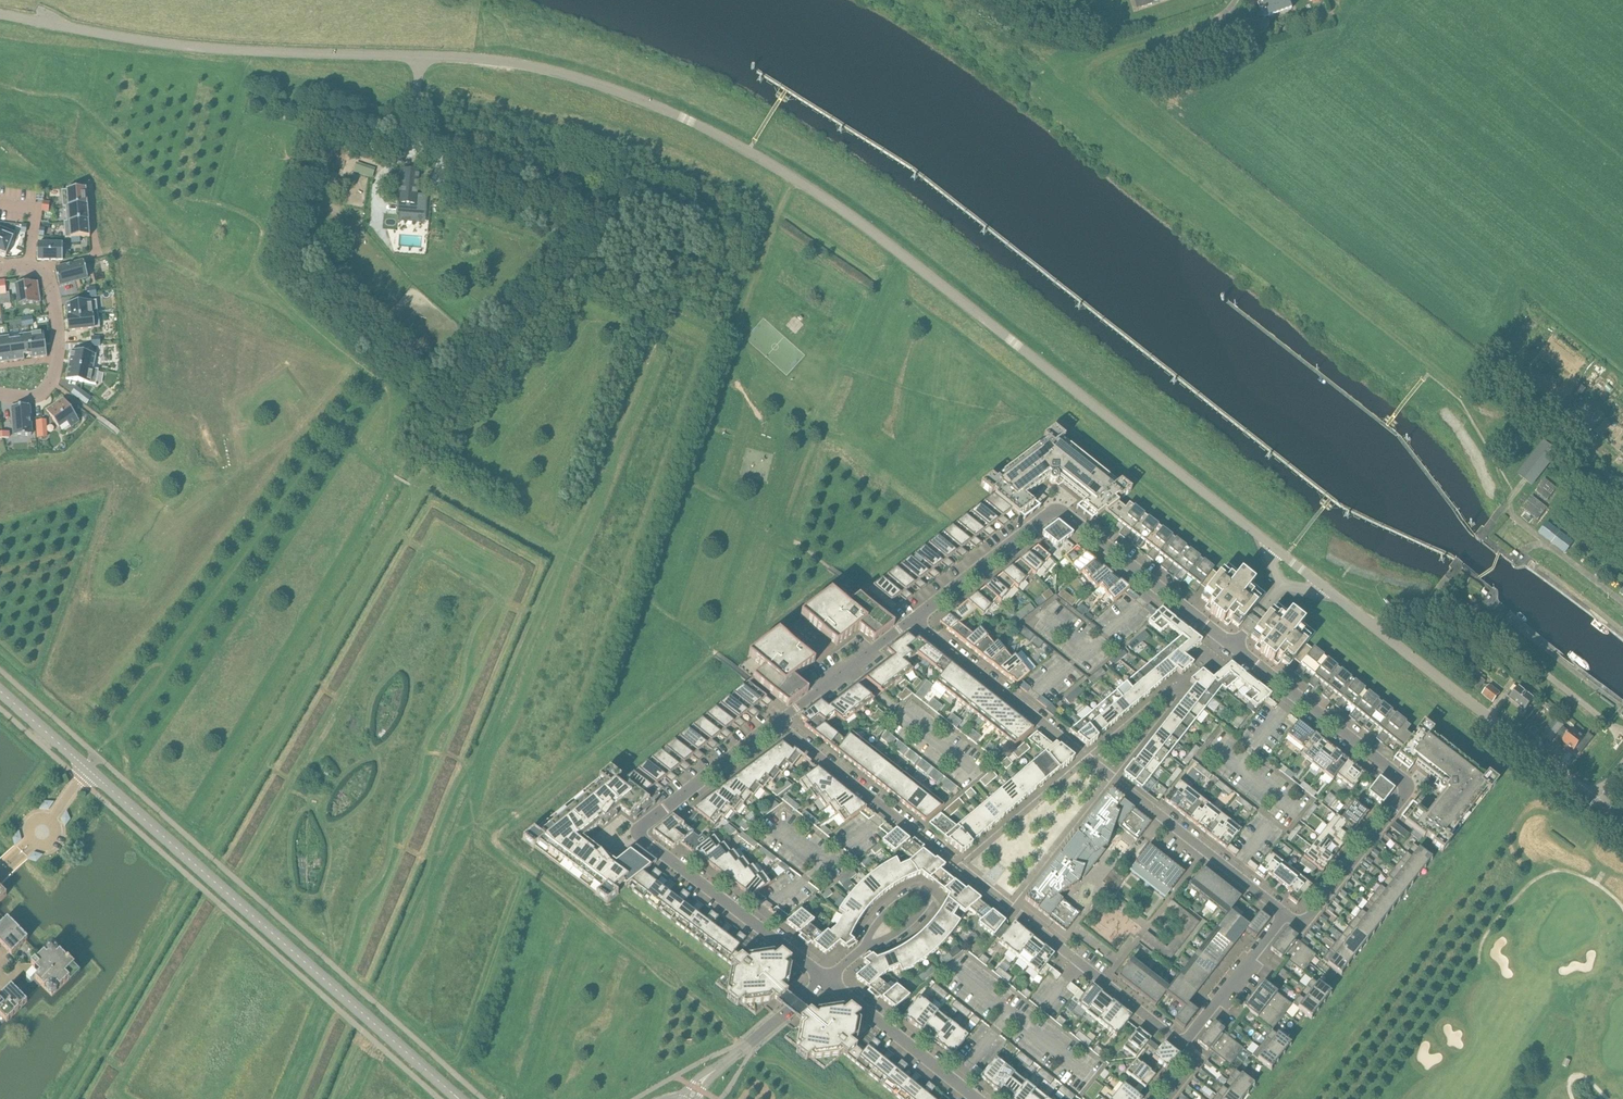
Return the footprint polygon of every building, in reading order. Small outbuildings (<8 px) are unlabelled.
[(1139,8),(1163,0),(1136,0),(1139,8)] [(1258,2),(1262,12),(1264,18),(1269,17),(1293,8),(1290,0),(1263,0),(1258,2)] [(356,162),(353,171),(373,178),(376,169),(356,162)] [(402,180),(399,215),(426,217),(428,196),(417,195),(419,170),(403,169),(402,173),(400,173),(399,180),(400,180),(402,180)] [(317,181),(312,198),(324,202),(328,184),(317,181)] [(86,189),(62,191),(63,207),(66,207),(88,205),(86,189)] [(88,205),(66,207),(67,222),(89,221),(88,206),(88,205)] [(67,222),(64,222),(65,239),(71,238),(80,237),(90,237),(89,221),(67,222)] [(7,256),(14,238),(16,233),(0,227),(0,229),(0,253),(7,256)] [(38,244),(38,260),(63,260),(63,244),(38,244)] [(84,262),(55,269),(57,277),(58,279),(59,285),(88,278),(86,270),(86,268),(84,262)] [(38,282),(16,285),(19,305),(41,302),(38,282)] [(97,300),(66,303),(68,318),(98,315),(98,314),(97,300)] [(68,318),(67,318),(68,331),(100,327),(99,317),(99,314),(98,314),(98,315),(68,318)] [(19,332),(9,334),(9,336),(10,340),(9,340),(12,361),(24,360),(24,355),(31,355),(32,354),(29,333),(19,335),(19,332)] [(44,332),(29,333),(32,354),(31,355),(32,359),(47,357),(44,332)] [(0,337),(0,363),(12,361),(9,340),(10,340),(9,336),(0,337)] [(72,350),(69,365),(94,369),(96,355),(72,350)] [(69,365),(66,379),(96,385),(99,370),(94,369),(69,365)] [(87,395),(82,401),(87,404),(91,398),(87,395)] [(63,398),(46,410),(59,428),(62,433),(71,427),(67,422),(76,416),(63,398)] [(19,407),(13,407),(15,437),(23,436),(25,436),(32,435),(29,406),(21,406),(19,406),(19,407)] [(45,421),(37,421),(38,437),(47,437),(45,421)] [(997,494),(994,496),(1011,510),(1019,516),(1034,504),(1025,497),(1049,478),(1049,481),(1051,484),(1055,484),(1056,484),(1056,483),(1058,481),(1058,478),(1057,477),(1059,475),(1060,477),(1061,476),(1065,479),(1062,482),(1063,483),(1086,501),(1081,505),(1097,517),(1105,511),(1117,521),(1126,509),(1116,501),(1118,499),(1120,500),(1132,491),(1120,482),(1119,483),(1065,439),(1066,438),(1054,429),(1042,438),(1043,439),(992,477),(991,476),(980,485),(991,494),(994,492),(997,494)] [(1519,475),(1531,485),(1557,452),(1544,442),(1519,475)] [(1535,491),(1547,500),(1557,487),(1546,478),(1535,491)] [(1523,507),(1537,519),(1547,507),(1532,495),(1523,507)] [(1009,522),(1003,517),(1011,510),(994,496),(993,496),(979,507),(996,522),(1003,527),(1009,522)] [(1130,504),(1126,509),(1117,521),(1124,527),(1118,534),(1125,539),(1131,532),(1144,515),(1130,504)] [(979,507),(965,517),(983,532),(989,537),(995,532),(989,527),(996,522),(979,507)] [(1139,550),(1145,543),(1158,526),(1144,515),(1131,532),(1138,538),(1132,545),(1139,550)] [(975,548),(982,543),(975,538),(983,532),(965,517),(951,528),(969,543),(975,548)] [(1057,523),(1053,526),(1042,534),(1057,547),(1073,535),(1057,523)] [(1153,561),(1159,553),(1172,537),(1158,526),(1145,543),(1152,548),(1146,556),(1153,561)] [(961,548),(969,543),(951,528),(937,538),(955,553),(961,558),(968,553),(961,548)] [(1167,572),(1173,564),(1186,548),(1172,537),(1159,553),(1166,559),(1160,567),(1167,572)] [(947,559),(955,553),(937,538),(923,549),(941,564),(947,569),(954,564),(947,559)] [(1035,575),(1050,558),(1037,547),(1020,561),(1032,572),(1035,575)] [(1094,561),(1077,547),(1064,558),(1079,576),(1082,573),(1094,561)] [(1181,583),(1187,575),(1199,559),(1186,548),(1173,564),(1180,570),(1174,578),(1181,583)] [(934,570),(941,564),(923,549),(909,559),(927,575),(933,579),(940,575),(934,570)] [(920,580),(927,575),(909,559),(895,570),(913,585),(919,590),(926,585),(920,580)] [(1194,594),(1200,586),(1212,571),(1213,569),(1199,559),(1187,575),(1194,581),(1188,589),(1194,594)] [(1018,589),(1032,572),(1020,561),(1002,574),(1014,586),(1018,589)] [(1112,575),(1094,561),(1082,573),(1096,589),(1099,586),(1112,575)] [(1206,591),(1201,598),(1208,604),(1205,608),(1210,612),(1209,612),(1223,623),(1223,622),(1228,626),(1231,622),(1238,628),(1265,594),(1253,584),(1240,573),(1228,564),(1218,575),(1212,571),(1200,586),(1206,591)] [(900,595),(899,596),(906,601),(912,596),(906,591),(913,585),(895,570),(882,581),(900,595)] [(1002,574),(985,588),(997,599),(1000,602),(1014,586),(1002,574)] [(1139,597),(1112,575),(1099,586),(1113,603),(1124,593),(1134,601),(1139,597)] [(892,601),(899,596),(900,595),(882,581),(867,591),(892,611),(898,606),(892,601)] [(799,616),(802,619),(837,646),(858,629),(874,641),(894,626),(859,598),(844,586),(832,596),(829,593),(799,616)] [(977,610),(983,616),(997,599),(985,588),(967,602),(977,610)] [(1049,589),(1041,595),(1046,601),(1053,595),(1049,589)] [(1069,595),(1062,589),(1057,596),(1064,601),(1069,595)] [(1034,601),(1039,607),(1046,601),(1041,595),(1034,601)] [(1064,601),(1072,607),(1077,601),(1069,595),(1064,601)] [(959,624),(977,610),(967,602),(939,624),(963,643),(972,635),(959,624)] [(1294,660),(1300,665),(1312,650),(1306,645),(1315,633),(1303,624),(1303,623),(1290,613),(1277,603),(1250,637),(1258,643),(1254,647),(1259,651),(1273,662),(1278,666),(1281,662),(1288,667),(1294,660)] [(1022,609),(1027,615),(1035,610),(1030,604),(1022,609)] [(1083,616),(1088,610),(1081,604),(1076,610),(1083,616)] [(1159,612),(1149,604),(1144,608),(1155,617),(1148,623),(1161,633),(1168,626),(1175,631),(1182,626),(1162,610),(1159,612)] [(1022,609),(1015,615),(1020,621),(1027,615),(1022,609)] [(1027,630),(1020,624),(1015,630),(1022,636),(1027,630)] [(1188,631),(1187,630),(1182,626),(1175,631),(1181,637),(1170,646),(1184,657),(1202,642),(1188,631)] [(981,657),(994,645),(980,629),(972,635),(963,643),(981,657)] [(1022,636),(1030,641),(1034,635),(1027,630),(1022,636)] [(1145,631),(1135,639),(1139,644),(1149,636),(1145,631)] [(793,679),(815,663),(777,633),(747,656),(750,659),(738,668),(788,707),(790,705),(808,691),(804,688),(793,679)] [(914,657),(917,654),(928,646),(918,639),(915,641),(907,635),(897,643),(914,657)] [(1036,637),(1031,643),(1039,649),(1044,643),(1036,637)] [(1135,639),(1128,645),(1132,650),(1139,644),(1135,639)] [(887,651),(894,657),(905,664),(914,657),(897,643),(887,651)] [(997,643),(994,645),(981,657),(999,671),(1011,659),(997,643)] [(917,654),(943,674),(951,665),(928,646),(917,654)] [(1177,671),(1182,675),(1193,664),(1184,657),(1170,646),(1159,656),(1177,671)] [(1294,673),(1300,678),(1306,670),(1314,676),(1327,660),(1313,649),(1312,650),(1300,665),(1294,673)] [(1120,660),(1127,655),(1123,650),(1116,656),(1120,660)] [(1014,656),(1011,659),(999,671),(1017,685),(1021,680),(1029,674),(1014,656)] [(1109,661),(1113,666),(1120,660),(1116,656),(1109,661)] [(1177,671),(1159,656),(1148,665),(1162,683),(1177,671)] [(903,677),(913,670),(905,664),(894,657),(885,664),(903,677)] [(1320,681),(1327,687),(1341,671),(1327,660),(1314,676),(1307,684),(1314,689),(1320,681)] [(906,680),(903,677),(885,664),(876,671),(893,685),(896,688),(906,680)] [(1213,679),(1213,680),(1222,688),(1225,691),(1237,681),(1244,686),(1251,680),(1249,679),(1252,676),(1248,674),(1245,676),(1231,664),(1230,664),(1213,679)] [(933,686),(932,688),(942,696),(946,691),(961,672),(951,665),(943,674),(936,683),(933,686)] [(1148,665),(1137,674),(1151,692),(1162,683),(1148,665)] [(1098,679),(1105,673),(1101,668),(1094,674),(1098,679)] [(883,693),(893,685),(876,671),(865,679),(866,680),(883,693)] [(1202,671),(1191,682),(1196,686),(1213,699),(1222,688),(1213,680),(1202,671)] [(1334,692),(1341,698),(1355,682),(1341,671),(1327,687),(1321,695),(1327,700),(1334,692)] [(971,680),(961,672),(946,691),(956,699),(971,680)] [(1098,679),(1094,674),(1087,679),(1092,684),(1098,679)] [(1126,684),(1140,701),(1151,692),(1137,674),(1126,684)] [(1472,686),(1478,690),(1485,681),(1480,677),(1472,686)] [(917,678),(912,685),(916,689),(922,682),(917,678)] [(928,692),(933,686),(927,680),(922,687),(928,692)] [(956,699),(966,706),(980,688),(971,680),(956,699)] [(1032,688),(1021,680),(1017,685),(1027,692),(1032,688)] [(1244,686),(1238,691),(1243,697),(1255,707),(1251,711),(1252,711),(1255,714),(1265,702),(1268,698),(1271,696),(1251,680),(1244,686)] [(1335,706),(1341,711),(1347,703),(1355,709),(1368,693),(1355,682),(1341,698),(1335,706)] [(752,708),(753,708),(760,702),(767,707),(773,702),(748,683),(734,694),(752,708)] [(1129,710),(1140,701),(1126,684),(1115,693),(1129,710)] [(857,685),(847,693),(864,707),(874,699),(858,686),(857,685)] [(1483,694),(1493,702),(1500,693),(1490,685),(1483,694)] [(1196,686),(1187,696),(1204,710),(1208,706),(1214,711),(1220,704),(1213,699),(1196,686)] [(1510,691),(1507,696),(1510,698),(1525,710),(1534,699),(1519,686),(1513,694),(1510,691)] [(928,692),(922,687),(918,691),(925,696),(928,692)] [(1076,698),(1082,692),(1078,687),(1071,693),(1076,698)] [(905,688),(902,693),(907,697),(912,694),(905,688)] [(990,695),(980,688),(966,706),(975,714),(990,695)] [(918,691),(915,696),(922,701),(925,696),(918,691)] [(900,692),(896,697),(902,701),(907,697),(902,693),(900,692)] [(847,693),(837,701),(855,714),(864,707),(847,693)] [(1071,693),(1065,699),(1069,704),(1076,698),(1071,693)] [(1129,710),(1115,693),(1104,702),(1118,719),(1129,710)] [(1361,714),(1368,720),(1382,705),(1368,693),(1355,709),(1348,717),(1355,722),(1361,714)] [(753,718),(759,713),(753,708),(752,708),(734,694),(720,705),(739,719),(747,713),(753,718)] [(1000,703),(990,695),(975,714),(985,722),(1000,703)] [(1036,700),(1047,708),(1051,704),(1041,696),(1036,700)] [(1187,696),(1178,708),(1195,721),(1204,710),(1187,696)] [(1092,709),(1101,700),(1098,697),(1088,705),(1092,709)] [(937,702),(932,698),(927,705),(932,709),(937,702)] [(1268,698),(1265,702),(1269,705),(1274,709),(1277,705),(1272,701),(1268,698)] [(828,708),(827,708),(837,716),(844,722),(855,714),(837,701),(828,708)] [(820,702),(810,709),(828,723),(837,716),(827,708),(828,708),(820,702)] [(932,709),(937,713),(942,706),(937,702),(932,709)] [(1104,702),(1093,711),(1107,729),(1118,719),(1104,702)] [(985,722),(995,729),(1010,711),(1000,703),(985,722)] [(1047,708),(1045,710),(1053,716),(1058,712),(1051,704),(1047,708)] [(739,719),(720,705),(707,716),(725,730),(726,729),(733,724),(739,729),(746,723),(739,719)] [(1362,728),(1369,733),(1375,725),(1382,731),(1396,716),(1382,705),(1368,720),(1362,728)] [(1178,708),(1169,719),(1186,732),(1195,721),(1178,708)] [(810,709),(800,717),(808,723),(804,726),(814,733),(824,726),(828,723),(810,709)] [(880,718),(885,714),(878,709),(874,714),(880,718)] [(1019,718),(1010,711),(995,729),(1004,737),(1019,718)] [(1082,721),(1097,738),(1107,729),(1093,711),(1082,721)] [(1242,711),(1237,717),(1238,718),(1243,722),(1248,716),(1243,712),(1242,711)] [(873,713),(869,718),(875,722),(880,718),(874,714),(873,713)] [(957,717),(952,713),(946,721),(951,724),(957,717)] [(1289,714),(1285,718),(1294,726),(1298,721),(1289,714)] [(726,739),(732,734),(726,729),(725,730),(707,716),(693,727),(712,741),(712,740),(719,735),(726,739)] [(1388,737),(1397,743),(1406,732),(1410,727),(1396,716),(1382,731),(1376,739),(1382,744),(1388,737)] [(951,724),(956,728),(962,721),(957,717),(951,724)] [(1237,717),(1231,724),(1233,725),(1238,729),(1243,722),(1238,718),(1237,717)] [(1019,718),(1004,737),(1015,745),(1033,729),(1019,718)] [(1169,719),(1160,730),(1177,744),(1186,732),(1169,719)] [(1555,719),(1542,735),(1551,742),(1556,736),(1562,741),(1575,751),(1576,749),(1581,754),(1594,737),(1588,733),(1588,734),(1584,738),(1572,728),(1569,732),(1563,727),(1564,726),(1555,719)] [(1082,721),(1068,732),(1088,747),(1098,738),(1097,738),(1082,721)] [(1294,726),(1287,735),(1304,749),(1315,735),(1298,721),(1294,726)] [(1207,730),(1212,734),(1218,726),(1213,722),(1207,730)] [(1397,743),(1403,748),(1397,756),(1412,767),(1415,763),(1437,780),(1434,784),(1437,787),(1438,791),(1441,793),(1443,793),(1426,815),(1416,808),(1405,823),(1424,838),(1426,835),(1433,841),(1430,844),(1442,854),(1452,842),(1450,840),(1488,792),(1489,793),(1498,782),(1487,773),(1486,774),(1433,732),(1433,731),(1422,722),(1414,733),(1416,736),(1414,739),(1406,732),(1397,743)] [(824,726),(814,733),(837,752),(845,741),(824,726)] [(879,737),(884,730),(879,726),(874,733),(879,737)] [(712,740),(712,741),(693,727),(679,737),(698,752),(698,751),(706,745),(712,750),(719,745),(712,740)] [(976,733),(971,729),(966,736),(971,740),(976,733)] [(1160,730),(1151,741),(1169,755),(1177,744),(1160,730)] [(1212,734),(1207,730),(1200,738),(1205,743),(1212,734)] [(891,735),(886,731),(881,738),(886,742),(891,735)] [(1037,732),(1027,740),(1044,754),(1058,770),(1059,771),(1074,759),(1056,744),(1054,746),(1037,732)] [(845,741),(837,752),(847,760),(862,741),(851,733),(845,741)] [(971,740),(976,744),(981,737),(976,733),(971,740)] [(886,742),(890,746),(896,739),(891,735),(886,742)] [(1304,749),(1307,752),(1303,757),(1312,764),(1327,744),(1315,735),(1304,749)] [(679,737),(666,748),(665,748),(684,763),(685,762),(692,756),(698,761),(705,756),(698,751),(698,752),(679,737)] [(862,741),(847,760),(857,767),(872,749),(862,741)] [(903,744),(898,741),(892,748),(897,751),(903,744)] [(1151,741),(1142,752),(1160,766),(1169,755),(1151,741)] [(794,750),(792,751),(782,743),(772,751),(792,767),(802,756),(794,750)] [(994,747),(989,743),(984,750),(988,754),(994,747)] [(1024,754),(1030,749),(1025,743),(1019,748),(1024,754)] [(908,748),(903,744),(897,751),(902,755),(908,748)] [(1327,744),(1312,764),(1324,773),(1331,764),(1329,761),(1335,751),(1327,744)] [(1189,753),(1194,757),(1200,749),(1195,745),(1189,753)] [(988,754),(994,758),(1000,751),(994,747),(988,754)] [(685,762),(684,763),(665,748),(652,759),(670,773),(671,773),(678,767),(685,772),(691,767),(685,762)] [(1019,748),(1013,753),(1018,759),(1024,754),(1019,748)] [(872,749),(857,767),(866,775),(881,756),(872,749)] [(915,754),(910,750),(904,757),(909,761),(915,754)] [(772,751),(762,758),(783,774),(789,766),(792,768),(792,767),(772,751)] [(1331,764),(1324,773),(1332,779),(1347,761),(1335,751),(1329,761),(1331,764)] [(1142,752),(1133,763),(1151,777),(1160,766),(1142,752)] [(1187,765),(1192,759),(1194,757),(1189,753),(1182,761),(1187,765)] [(920,758),(915,754),(909,761),(914,765),(920,758)] [(1044,754),(1033,763),(1047,779),(1058,770),(1044,754)] [(881,756),(866,775),(876,783),(891,764),(881,756)] [(762,758),(753,765),(773,782),(780,773),(782,775),(783,774),(762,758)] [(1012,764),(1007,758),(1000,763),(1006,769),(1012,764)] [(638,770),(657,784),(665,778),(671,783),(677,778),(671,773),(670,773),(652,759),(638,770)] [(927,763),(922,759),(916,766),(921,770),(927,763)] [(1333,780),(1337,775),(1353,788),(1364,774),(1347,761),(1332,779),(1333,780)] [(1132,762),(1123,774),(1142,789),(1151,777),(1133,763),(1132,762)] [(931,767),(927,763),(921,770),(926,774),(931,767)] [(1047,779),(1033,763),(1022,772),(1037,789),(1047,779)] [(1288,769),(1281,763),(1277,768),(1284,774),(1288,769)] [(891,764),(876,783),(886,790),(901,772),(891,764)] [(1205,770),(1198,764),(1194,769),(1201,774),(1205,770)] [(753,765),(743,773),(763,789),(770,781),(772,782),(773,782),(753,765)] [(1177,767),(1171,775),(1176,779),(1182,771),(1177,767)] [(649,800),(643,795),(624,781),(621,778),(622,777),(610,768),(597,778),(598,779),(535,830),(534,829),(521,839),(534,849),(535,848),(595,893),(594,894),(607,904),(620,894),(614,890),(621,883),(626,887),(631,882),(643,873),(651,867),(630,851),(616,863),(597,848),(583,838),(602,823),(620,809),(629,816),(649,800)] [(801,774),(805,778),(813,772),(808,768),(801,774)] [(938,772),(933,768),(928,775),(933,779),(938,772)] [(818,769),(813,772),(805,778),(799,782),(806,792),(828,777),(818,769)] [(1284,774),(1291,779),(1295,774),(1288,769),(1284,774)] [(657,794),(664,788),(657,784),(638,770),(624,781),(643,795),(651,789),(657,794)] [(1212,775),(1205,770),(1201,774),(1208,780),(1212,775)] [(991,782),(997,777),(992,771),(986,776),(991,782)] [(901,772),(886,790),(896,798),(910,779),(901,772)] [(943,776),(938,772),(933,779),(938,783),(943,776)] [(1026,798),(1037,789),(1022,772),(1011,781),(1026,798)] [(733,780),(754,796),(760,788),(763,790),(763,789),(743,773),(733,780)] [(799,782),(805,778),(801,774),(794,779),(798,783),(799,782)] [(1169,788),(1176,779),(1171,775),(1164,784),(1169,788)] [(910,779),(896,798),(905,806),(920,787),(923,783),(913,776),(910,779)] [(986,776),(980,781),(985,787),(991,782),(986,776)] [(837,784),(828,777),(806,792),(807,793),(809,791),(816,800),(837,784)] [(950,782),(945,778),(940,785),(944,789),(950,782)] [(1379,778),(1375,783),(1367,793),(1382,805),(1390,795),(1394,790),(1379,778)] [(733,780),(724,787),(744,804),(751,795),(753,797),(754,796),(733,780)] [(1226,786),(1219,780),(1215,785),(1222,791),(1226,786)] [(787,781),(779,787),(784,791),(791,785),(787,781)] [(1026,798),(1011,781),(1001,791),(1015,807),(1026,798)] [(1188,788),(1179,781),(1164,800),(1177,810),(1184,801),(1182,799),(1180,797),(1188,788)] [(1307,791),(1310,787),(1303,781),(1299,786),(1307,791)] [(956,786),(950,782),(944,789),(950,793),(956,786)] [(920,787),(905,806),(915,813),(930,795),(933,791),(923,783),(920,787)] [(847,792),(837,784),(816,800),(819,799),(825,808),(847,792)] [(1163,796),(1167,791),(1162,786),(1158,792),(1163,796)] [(1222,791),(1229,796),(1233,791),(1226,786),(1222,791)] [(724,787),(714,794),(737,813),(744,804),(724,787)] [(772,792),(777,796),(784,791),(779,787),(772,792)] [(1317,793),(1310,787),(1307,791),(1314,797),(1317,793)] [(976,795),(971,788),(964,794),(970,800),(976,795)] [(1200,797),(1188,788),(1180,797),(1182,799),(1184,801),(1177,810),(1185,817),(1195,803),(1200,797)] [(1110,790),(1024,899),(1066,932),(1080,913),(1058,896),(1079,883),(1081,877),(1083,879),(1105,852),(1102,850),(1107,847),(1115,824),(1137,841),(1152,822),(1110,790)] [(1001,791),(990,800),(1004,817),(1015,807),(1001,791)] [(828,806),(835,815),(856,800),(847,792),(825,808),(826,808),(828,806)] [(1329,792),(1326,796),(1335,803),(1337,801),(1336,799),(1337,798),(1329,792)] [(714,794),(704,802),(724,818),(731,810),(736,814),(737,813),(714,794)] [(930,795),(915,813),(925,821),(944,805),(930,795)] [(782,799),(789,805),(794,802),(786,796),(782,799)] [(1246,802),(1239,796),(1235,801),(1242,807),(1246,802)] [(1326,796),(1323,801),(1330,807),(1331,805),(1333,807),(1335,803),(1326,796)] [(1202,815),(1203,815),(1201,813),(1208,804),(1200,797),(1195,803),(1185,817),(1197,826),(1204,817),(1202,815)] [(958,810),(964,805),(959,798),(953,804),(958,810)] [(838,814),(844,823),(860,812),(863,810),(866,808),(856,800),(835,815),(835,816),(838,814)] [(993,826),(1004,817),(990,800),(979,809),(993,826)] [(49,809),(54,802),(45,801),(40,809),(49,809)] [(697,812),(714,826),(721,817),(724,819),(724,818),(704,802),(693,810),(696,812),(697,812)] [(775,802),(767,807),(772,811),(779,805),(775,802)] [(789,805),(796,811),(801,807),(794,802),(789,805)] [(1242,807),(1249,812),(1253,808),(1246,802),(1242,807)] [(1336,815),(1335,815),(1355,830),(1368,813),(1364,810),(1354,802),(1341,819),(1336,815)] [(1314,803),(1308,811),(1312,814),(1318,807),(1314,803)] [(952,815),(958,810),(953,804),(947,809),(952,815)] [(1208,804),(1201,813),(1203,815),(1202,815),(1204,817),(1197,826),(1205,833),(1220,814),(1208,804)] [(764,816),(772,811),(767,807),(760,813),(764,816)] [(863,810),(860,812),(869,820),(875,815),(866,808),(863,810)] [(979,809),(968,818),(982,835),(993,826),(979,809)] [(61,818),(65,827),(70,819),(67,811),(61,818)] [(812,817),(805,811),(801,814),(808,820),(812,817)] [(1308,811),(1303,818),(1307,821),(1312,814),(1308,811)] [(940,814),(929,824),(945,837),(943,839),(962,854),(972,845),(971,844),(957,827),(940,814)] [(1225,833),(1222,830),(1229,820),(1220,814),(1205,833),(1218,843),(1225,833)] [(1335,835),(1338,832),(1349,839),(1355,830),(1335,815),(1326,828),(1335,835)] [(755,816),(748,822),(752,825),(760,820),(755,816)] [(654,832),(652,833),(655,835),(658,837),(673,849),(674,848),(680,843),(692,852),(696,849),(696,850),(701,846),(694,841),(698,837),(693,833),(678,821),(675,819),(673,817),(672,817),(671,819),(667,821),(658,829),(654,832)] [(819,823),(812,817),(808,820),(815,826),(819,823)] [(957,827),(971,844),(982,835),(968,818),(957,827)] [(1218,843),(1226,849),(1230,844),(1241,830),(1229,820),(1222,830),(1225,833),(1218,843)] [(748,822),(740,827),(745,831),(752,825),(748,822)] [(1394,822),(1390,827),(1405,839),(1409,834),(1394,822)] [(885,823),(879,828),(889,836),(895,831),(885,823)] [(728,824),(720,831),(728,837),(736,831),(728,824)] [(1297,835),(1302,828),(1298,824),(1292,831),(1297,835)] [(820,830),(827,836),(832,833),(824,826),(820,830)] [(1339,851),(1349,839),(1338,832),(1335,835),(1326,828),(1319,836),(1339,851)] [(906,854),(916,846),(919,843),(914,839),(911,842),(896,830),(895,831),(889,836),(882,842),(895,853),(899,849),(906,854)] [(22,840),(19,831),(13,837),(15,846),(22,840)] [(1292,831),(1287,838),(1291,842),(1297,835),(1292,831)] [(738,836),(746,842),(750,838),(742,832),(738,836)] [(696,849),(692,852),(703,860),(726,842),(721,845),(714,836),(701,846),(696,850),(696,849)] [(1321,853),(1322,854),(1323,852),(1333,859),(1339,851),(1319,836),(1310,848),(1319,855),(1321,853)] [(758,844),(750,838),(746,842),(753,847),(758,844)] [(726,842),(703,860),(713,867),(733,851),(726,842)] [(935,861),(921,850),(924,847),(919,843),(916,846),(906,854),(912,859),(909,862),(913,867),(917,864),(923,871),(935,861)] [(878,844),(871,850),(875,854),(882,848),(878,844)] [(1226,849),(1235,857),(1239,851),(1230,844),(1226,849)] [(1433,860),(1430,858),(1413,844),(1412,844),(1413,845),(1406,853),(1426,868),(1424,866),(1430,859),(1432,861),(1433,860)] [(1172,861),(1173,861),(1163,853),(1163,854),(1162,855),(1149,845),(1147,848),(1138,859),(1135,863),(1131,868),(1142,872),(1145,876),(1143,878),(1154,886),(1155,884),(1160,886),(1166,896),(1170,891),(1184,873),(1171,863),(1172,861)] [(1285,846),(1281,850),(1288,856),(1292,851),(1285,846)] [(758,851),(765,857),(770,853),(762,847),(758,851)] [(1310,848),(1303,857),(1323,872),(1333,859),(1323,852),(1322,854),(1321,853),(1319,855),(1310,848)] [(733,851),(713,867),(722,875),(743,859),(742,858),(740,860),(733,851)] [(34,852),(28,859),(36,861),(43,855),(34,852)] [(777,859),(770,853),(765,857),(772,862),(777,859)] [(1268,874),(1272,877),(1283,863),(1270,853),(1259,867),(1255,872),(1264,879),(1268,874)] [(1426,869),(1426,868),(1406,853),(1400,861),(1420,876),(1418,875),(1424,867),(1426,869)] [(865,868),(872,862),(869,857),(861,863),(865,868)] [(1310,862),(1302,857),(1299,862),(1306,867),(1310,862)] [(743,859),(722,875),(732,882),(753,866),(752,866),(750,867),(743,859)] [(895,886),(906,880),(900,867),(896,859),(889,863),(882,867),(895,886)] [(917,864),(913,867),(909,862),(900,867),(906,880),(911,877),(921,874),(930,880),(931,880),(930,879),(934,876),(935,876),(936,875),(935,875),(939,872),(940,872),(940,871),(945,867),(936,859),(935,861),(923,871),(917,864)] [(1246,865),(1255,872),(1259,867),(1249,860),(1246,865)] [(1419,877),(1420,876),(1400,861),(1393,869),(1413,885),(1413,884),(1412,883),(1417,875),(1419,877)] [(778,867),(773,871),(778,877),(785,872),(790,868),(782,862),(777,866),(778,867)] [(1306,867),(1313,873),(1317,868),(1310,862),(1306,867)] [(1299,876),(1283,863),(1272,877),(1288,890),(1299,876)] [(753,866),(732,882),(742,890),(762,873),(759,875),(753,866)] [(882,867),(869,876),(883,894),(895,886),(882,867)] [(1203,868),(1189,886),(1199,894),(1213,876),(1203,868)] [(1413,885),(1393,869),(1387,877),(1407,893),(1407,892),(1405,891),(1411,884),(1413,885)] [(661,875),(655,870),(649,878),(643,873),(631,882),(637,886),(633,892),(642,899),(655,883),(661,875)] [(853,870),(846,876),(849,880),(857,874),(853,870)] [(1102,882),(1110,888),(1115,892),(1125,879),(1119,875),(1112,870),(1102,882)] [(762,873),(742,890),(752,897),(758,893),(770,883),(762,873)] [(846,876),(839,882),(842,886),(849,880),(846,876)] [(869,876),(868,877),(858,887),(874,903),(882,895),(883,894),(869,876)] [(1213,876),(1199,894),(1208,901),(1222,883),(1213,876)] [(1292,893),(1288,898),(1297,905),(1312,886),(1299,876),(1288,890),(1292,893)] [(1406,893),(1407,893),(1387,877),(1381,886),(1400,901),(1401,901),(1399,899),(1404,892),(1406,893)] [(655,883),(642,899),(643,899),(647,894),(651,897),(647,902),(656,909),(669,893),(669,894),(670,893),(675,885),(669,881),(663,888),(655,883)] [(944,890),(943,890),(949,895),(945,903),(941,910),(953,918),(958,909),(959,908),(952,903),(965,891),(953,881),(952,882),(953,883),(949,886),(948,886),(948,887),(944,890)] [(1222,883),(1208,901),(1217,908),(1231,890),(1222,883)] [(1400,902),(1400,901),(1381,886),(1374,894),(1394,909),(1392,907),(1398,900),(1400,902)] [(850,895),(848,898),(865,913),(869,908),(874,903),(858,887),(850,895)] [(832,894),(829,889),(822,895),(825,900),(832,894)] [(969,910),(975,915),(985,907),(979,901),(981,900),(967,889),(965,891),(952,903),(959,908),(958,909),(964,914),(969,910)] [(1231,890),(1217,908),(1226,915),(1230,911),(1240,898),(1231,890)] [(683,891),(677,899),(670,893),(669,894),(669,893),(656,909),(657,910),(661,905),(665,908),(661,913),(670,920),(683,904),(684,904),(690,896),(683,891)] [(1393,910),(1394,909),(1374,894),(1368,902),(1387,917),(1388,917),(1386,916),(1392,908),(1393,910)] [(818,899),(814,895),(807,901),(810,905),(818,899)] [(840,897),(835,905),(840,909),(839,910),(839,911),(838,912),(843,915),(857,924),(865,913),(848,898),(847,899),(846,900),(840,897)] [(1171,900),(1166,907),(1171,911),(1176,904),(1171,900)] [(683,904),(670,920),(671,920),(675,915),(679,918),(675,923),(684,930),(697,914),(697,915),(698,914),(704,907),(697,902),(691,910),(684,904),(683,904)] [(1387,918),(1387,917),(1368,902),(1361,910),(1381,926),(1381,925),(1379,924),(1385,916),(1387,918)] [(1181,908),(1176,904),(1171,911),(1176,915),(1181,908)] [(978,924),(994,937),(1005,922),(985,907),(975,915),(982,920),(978,924)] [(1181,919),(1186,912),(1181,908),(1176,915),(1181,919)] [(941,910),(933,921),(951,935),(955,929),(960,922),(953,918),(941,910)] [(1381,926),(1361,910),(1355,918),(1374,934),(1375,933),(1373,932),(1379,925),(1381,926)] [(801,911),(786,923),(801,935),(798,938),(808,946),(811,943),(806,939),(816,930),(809,925),(814,921),(801,911)] [(1215,929),(1212,932),(1222,940),(1225,937),(1240,919),(1230,911),(1226,915),(1215,929)] [(697,915),(697,914),(684,930),(685,931),(689,926),(693,929),(689,934),(699,941),(703,936),(712,925),(718,917),(711,912),(705,920),(698,914),(697,915)] [(1191,916),(1186,912),(1181,919),(1186,923),(1191,916)] [(1249,926),(1246,931),(1256,938),(1270,921),(1260,913),(1249,926)] [(854,942),(850,938),(853,931),(857,924),(843,915),(837,927),(830,933),(839,943),(845,948),(854,942)] [(1191,916),(1186,923),(1190,926),(1195,919),(1191,916)] [(0,926),(0,943),(2,945),(18,929),(8,918),(0,926)] [(1374,934),(1355,918),(1348,927),(1368,942),(1366,940),(1372,933),(1374,934)] [(1194,929),(1199,923),(1195,919),(1190,926),(1194,929)] [(1225,937),(1222,940),(1232,948),(1235,944),(1246,931),(1249,926),(1240,919),(1225,937)] [(925,930),(924,930),(940,947),(951,935),(933,921),(925,930)] [(732,928),(725,923),(719,931),(712,925),(703,936),(707,939),(703,945),(712,952),(725,936),(726,936),(732,928)] [(1023,931),(1014,923),(999,942),(1008,950),(1023,931)] [(1186,923),(1183,927),(1191,934),(1194,929),(1190,926),(1186,923)] [(1183,927),(1179,931),(1188,938),(1191,934),(1183,927)] [(1368,942),(1348,927),(1342,935),(1362,950),(1360,948),(1366,941),(1368,943),(1368,942)] [(12,955),(26,941),(28,939),(18,929),(2,945),(12,955)] [(1278,939),(1310,964),(1316,955),(1306,947),(1300,942),(1296,939),(1297,938),(1296,937),(1297,937),(1287,929),(1286,929),(1285,930),(1278,939)] [(816,930),(806,939),(811,943),(826,955),(839,943),(830,933),(829,933),(827,932),(823,936),(816,930)] [(929,957),(940,947),(924,930),(915,939),(929,957)] [(1008,950),(1017,957),(1033,938),(1023,931),(1008,950)] [(1176,935),(1184,942),(1188,938),(1179,931),(1176,935)] [(1152,936),(1148,932),(1147,932),(1141,938),(1146,943),(1152,936)] [(1212,932),(1204,943),(1224,958),(1232,948),(1222,940),(1212,932)] [(726,936),(725,936),(712,952),(713,952),(717,947),(721,950),(717,955),(727,963),(735,953),(747,937),(746,936),(745,938),(739,934),(733,941),(726,936)] [(967,939),(970,944),(978,938),(974,934),(967,939)] [(1181,946),(1184,942),(1176,935),(1173,939),(1181,946)] [(1361,951),(1362,950),(1342,935),(1335,943),(1355,959),(1355,958),(1354,957),(1359,949),(1361,951)] [(1157,940),(1152,936),(1146,943),(1151,946),(1157,940)] [(1029,967),(1044,948),(1033,938),(1017,957),(1029,967)] [(915,939),(904,947),(916,966),(929,957),(915,939)] [(1178,950),(1181,946),(1173,939),(1170,943),(1178,950)] [(1282,956),(1287,959),(1287,960),(1292,964),(1303,972),(1310,964),(1278,939),(1270,949),(1271,949),(1270,950),(1281,958),(1282,956)] [(1309,944),(1302,939),(1300,942),(1306,947),(1309,944)] [(1151,946),(1156,950),(1162,944),(1157,940),(1151,946)] [(726,975),(715,984),(730,996),(727,998),(737,1006),(740,1004),(755,1016),(765,1007),(766,1007),(774,1000),(775,1000),(776,1001),(777,1002),(781,1006),(781,1005),(783,1004),(790,998),(792,997),(787,993),(785,991),(784,991),(803,975),(788,963),(789,963),(790,961),(791,961),(790,960),(782,953),(781,952),(780,953),(778,955),(763,943),(760,946),(744,959),(741,957),(735,953),(727,963),(734,968),(726,975)] [(1167,947),(1171,951),(1175,954),(1178,950),(1170,943),(1167,947)] [(1204,943),(1197,952),(1217,967),(1224,958),(1204,943)] [(1355,959),(1335,943),(1329,951),(1349,967),(1349,966),(1347,965),(1353,958),(1355,959)] [(1162,944),(1156,950),(1161,954),(1167,947),(1162,944)] [(27,978),(31,983),(35,979),(41,985),(45,989),(53,981),(60,988),(69,980),(71,982),(81,973),(78,970),(53,945),(41,956),(36,961),(35,960),(31,964),(40,973),(37,976),(33,972),(31,974),(27,978)] [(893,953),(899,968),(902,974),(909,970),(916,966),(904,947),(893,953)] [(953,958),(960,952),(956,947),(949,953),(953,958)] [(1165,957),(1171,951),(1167,947),(1161,954),(1165,957)] [(1054,955),(1044,948),(1029,967),(1044,979),(1048,973),(1052,968),(1047,964),(1054,955)] [(1169,961),(1175,954),(1171,951),(1165,957),(1169,961)] [(1348,967),(1349,967),(1329,951),(1323,959),(1322,959),(1322,960),(1342,975),(1343,974),(1341,973),(1346,966),(1348,967)] [(1197,952),(1190,961),(1210,976),(1217,967),(1197,952)] [(863,962),(869,966),(883,976),(887,973),(899,968),(893,953),(885,956),(876,959),(872,956),(863,962)] [(945,963),(953,958),(949,953),(942,959),(945,963)] [(978,959),(985,965),(989,960),(982,954),(978,959)] [(1131,959),(1117,977),(1127,985),(1141,967),(1131,959)] [(1190,961),(1182,971),(1192,979),(1202,986),(1210,976),(1190,961)] [(999,967),(994,972),(1001,978),(1005,973),(1009,967),(1003,962),(999,967)] [(880,997),(875,993),(885,985),(879,980),(883,976),(869,966),(855,978),(870,989),(867,992),(877,1000),(880,997)] [(924,973),(927,977),(935,971),(931,967),(924,973)] [(1141,967),(1127,985),(1136,992),(1150,974),(1141,967)] [(1057,980),(1061,975),(1052,968),(1048,973),(1057,980)] [(1169,989),(1165,993),(1166,993),(1175,1001),(1189,982),(1192,979),(1182,971),(1179,975),(1168,988),(1169,989)] [(920,983),(927,977),(924,973),(917,978),(920,983)] [(1001,978),(1008,983),(1012,978),(1005,973),(1001,978)] [(1150,974),(1136,992),(1146,999),(1160,981),(1150,974)] [(907,984),(914,990),(918,985),(910,979),(907,984)] [(1189,982),(1175,1001),(1185,1008),(1188,1004),(1199,990),(1202,986),(1192,979),(1189,982)] [(1332,994),(1311,979),(1312,980),(1305,987),(1323,1002),(1329,994),(1331,995),(1332,994)] [(53,981),(45,989),(52,996),(60,988),(53,981)] [(1160,981),(1146,999),(1155,1006),(1155,1007),(1166,993),(1165,993),(1169,989),(1168,988),(1160,981)] [(1285,1013),(1292,1005),(1291,1004),(1273,990),(1268,986),(1267,985),(1263,982),(1262,982),(1256,990),(1285,1013)] [(1066,988),(1075,995),(1079,990),(1070,983),(1066,988)] [(937,994),(941,989),(935,984),(930,989),(937,994)] [(28,1001),(26,1000),(12,985),(1,995),(17,1012),(28,1001)] [(895,1009),(909,997),(896,986),(892,990),(885,985),(875,993),(880,997),(895,1009)] [(1071,1000),(1086,1012),(1101,993),(1091,985),(1084,994),(1079,990),(1075,995),(1071,1000)] [(1305,987),(1299,996),(1317,1010),(1323,1002),(1305,987)] [(1020,993),(1027,999),(1031,993),(1024,988),(1020,993)] [(948,994),(941,989),(937,994),(944,999),(948,994)] [(1249,998),(1279,1022),(1285,1013),(1256,990),(1249,998)] [(1097,1021),(1113,1002),(1101,993),(1086,1012),(1097,1021)] [(5,1020),(7,1022),(17,1012),(1,995),(0,996),(0,1015),(5,1020)] [(1299,996),(1292,1004),(1291,1004),(1292,1005),(1312,1020),(1313,1019),(1311,1018),(1317,1010),(1299,996)] [(903,1017),(913,1024),(928,1005),(919,997),(903,1017)] [(809,1058),(824,1070),(843,1054),(846,1057),(855,1064),(874,1040),(876,1038),(875,1037),(863,1053),(853,1045),(872,1029),(857,1018),(860,1015),(850,1007),(847,1010),(832,998),(813,1014),(806,1008),(796,1017),(803,1022),(784,1038),(799,1050),(796,1053),(806,1061),(809,1058)] [(1272,1030),(1279,1022),(1249,998),(1243,1007),(1247,1010),(1252,1014),(1271,1030),(1272,1030)] [(962,1006),(955,1000),(951,1006),(958,1011),(962,1006)] [(1097,1021),(1107,1029),(1122,1009),(1113,1002),(1097,1021)] [(1185,1008),(1174,1021),(1184,1029),(1198,1011),(1188,1004),(1185,1008)] [(913,1024),(922,1032),(937,1012),(928,1005),(913,1024)] [(962,1006),(958,1011),(965,1016),(967,1018),(971,1013),(969,1011),(962,1006)] [(1127,1022),(1131,1017),(1122,1009),(1107,1029),(1116,1036),(1124,1027),(1127,1022)] [(922,1032),(934,1041),(949,1022),(937,1012),(922,1032)] [(980,1020),(974,1015),(969,1020),(976,1026),(980,1020)] [(1055,1021),(1062,1026),(1066,1021),(1059,1016),(1055,1021)] [(934,1041),(943,1048),(958,1029),(949,1022),(934,1041)] [(1147,1044),(1150,1040),(1151,1039),(1138,1029),(1137,1030),(1127,1022),(1124,1027),(1134,1035),(1123,1048),(1135,1058),(1147,1044)] [(1213,1022),(1205,1032),(1236,1057),(1243,1048),(1227,1036),(1223,1032),(1224,1031),(1223,1030),(1224,1030),(1213,1022),(1213,1023),(1213,1022)] [(943,1048),(953,1056),(957,1051),(956,1051),(968,1037),(958,1029),(943,1048)] [(1291,1046),(1292,1046),(1272,1030),(1271,1030),(1271,1031),(1265,1039),(1283,1053),(1289,1045),(1291,1046)] [(1074,1036),(1081,1042),(1085,1036),(1079,1031),(1074,1036)] [(1205,1032),(1197,1042),(1197,1043),(1207,1051),(1208,1050),(1208,1051),(1209,1049),(1213,1052),(1219,1057),(1230,1065),(1236,1057),(1205,1032)] [(1092,1042),(1085,1036),(1081,1042),(1088,1047),(1092,1042)] [(1265,1039),(1259,1047),(1277,1061),(1283,1053),(1265,1039)] [(880,1044),(874,1040),(855,1064),(868,1075),(881,1059),(881,1058),(874,1052),(880,1044)] [(1181,1054),(1179,1053),(1175,1049),(1173,1051),(1164,1043),(1160,1048),(1150,1040),(1147,1044),(1157,1052),(1152,1057),(1167,1069),(1174,1060),(1176,1061),(1181,1054)] [(1015,1048),(1008,1043),(1004,1048),(1011,1053),(1015,1048)] [(1097,1046),(1093,1051),(1099,1056),(1104,1051),(1097,1046)] [(1251,1055),(1264,1066),(1272,1071),(1273,1070),(1271,1069),(1277,1061),(1259,1047),(1252,1055),(1251,1055)] [(887,1063),(894,1055),(887,1050),(881,1058),(881,1059),(868,1075),(882,1086),(895,1070),(895,1069),(887,1063)] [(961,1063),(965,1058),(957,1051),(953,1056),(961,1063)] [(1020,1052),(1016,1057),(1023,1063),(1027,1057),(1020,1052)] [(1033,1063),(1027,1057),(1023,1063),(1029,1068),(1033,1063)] [(984,1073),(975,1066),(971,1071),(989,1085),(1005,1066),(995,1059),(984,1073)] [(895,1069),(895,1070),(882,1086),(896,1097),(909,1081),(908,1080),(901,1074),(907,1067),(901,1061),(895,1069)] [(1136,1061),(1126,1073),(1139,1084),(1133,1092),(1137,1095),(1144,1088),(1145,1088),(1155,1076),(1154,1075),(1136,1061)] [(999,1093),(1014,1073),(1005,1066),(989,1085),(999,1093)] [(1037,1074),(1044,1079),(1048,1074),(1041,1069),(1037,1074)] [(1104,1069),(1099,1076),(1104,1080),(1109,1074),(1104,1069)] [(1235,1069),(1235,1070),(1229,1078),(1249,1094),(1249,1093),(1247,1092),(1253,1085),(1255,1086),(1255,1085),(1235,1069)] [(921,1078),(915,1073),(908,1080),(909,1081),(896,1097),(899,1098),(916,1098),(922,1091),(915,1085),(921,1078)] [(1014,1073),(999,1093),(1006,1098),(1013,1098),(1026,1083),(1014,1073)] [(1050,1084),(1054,1079),(1048,1074),(1044,1079),(1050,1084)] [(1249,1094),(1229,1078),(1222,1087),(1238,1098),(1242,1098),(1246,1093),(1248,1094),(1249,1094)] [(1095,1081),(1090,1088),(1095,1092),(1100,1085),(1095,1081)] [(1112,1091),(1116,1094),(1122,1098),(1142,1098),(1137,1095),(1133,1092),(1123,1084),(1120,1081),(1112,1091)] [(1035,1090),(1026,1083),(1013,1098),(1028,1098),(1035,1090)] [(928,1096),(935,1089),(928,1084),(922,1091),(916,1098),(932,1098),(928,1096)] [(1058,1091),(1064,1096),(1069,1091),(1062,1085),(1058,1091)] [(1216,1095),(1221,1098),(1238,1098),(1222,1087),(1216,1095)] [(1095,1092),(1090,1088),(1084,1094),(1089,1098),(1095,1092)] [(1035,1090),(1028,1098),(1046,1098),(1035,1090)] [(1075,1096),(1069,1091),(1064,1096),(1068,1098),(1073,1098),(1075,1096)]
